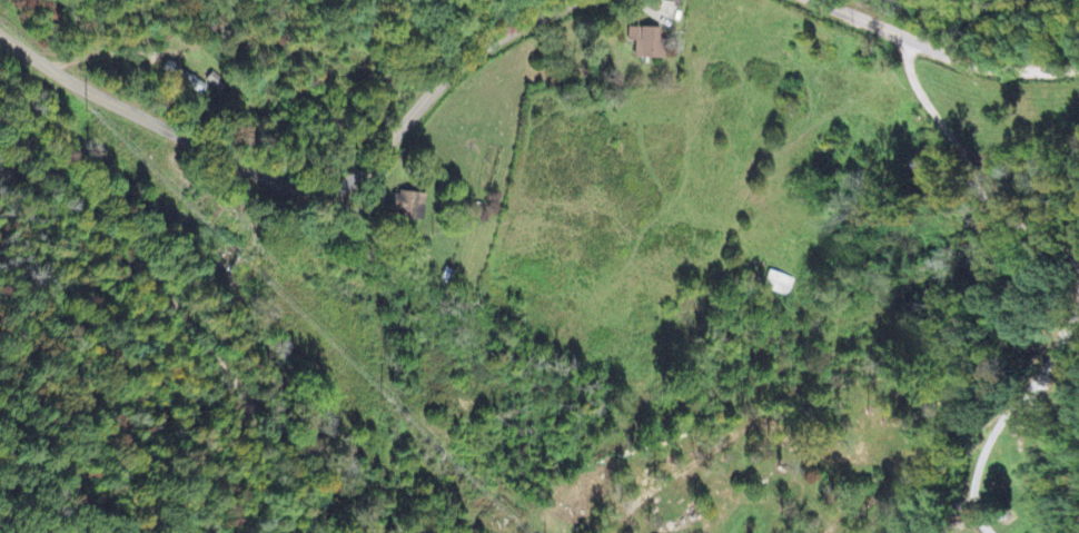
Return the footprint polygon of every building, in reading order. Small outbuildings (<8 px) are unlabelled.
[(680,0),(661,0),(660,4),(679,8),(680,0)] [(660,31),(625,30),(625,45),(632,45),(632,61),(660,61),(660,31)] [(158,78),(201,100),(207,87),(165,65),(158,78)] [(423,222),(427,197),(393,193),(390,218),(423,222)] [(763,293),(789,299),(793,281),(767,275),(763,293)]
